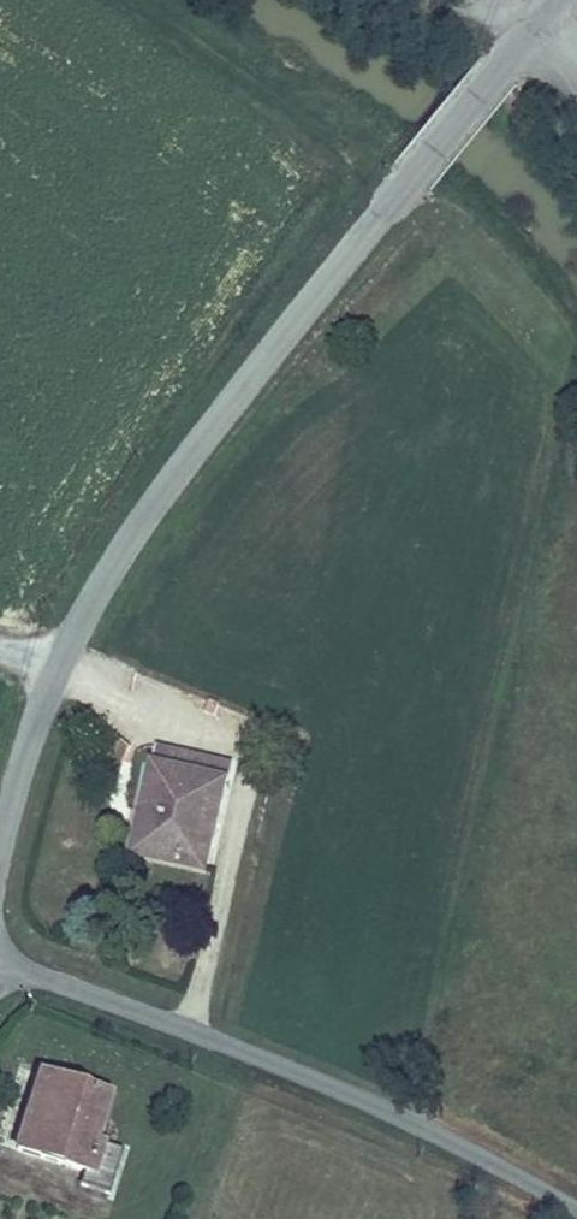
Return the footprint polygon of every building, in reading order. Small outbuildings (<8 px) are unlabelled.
[(219,704),(209,701),(206,715),(216,718),(219,704)] [(235,766),(156,747),(128,857),(207,877),(235,766)] [(113,1098),(39,1073),(12,1153),(82,1177),(78,1188),(108,1198),(124,1153),(98,1144),(113,1098)]
